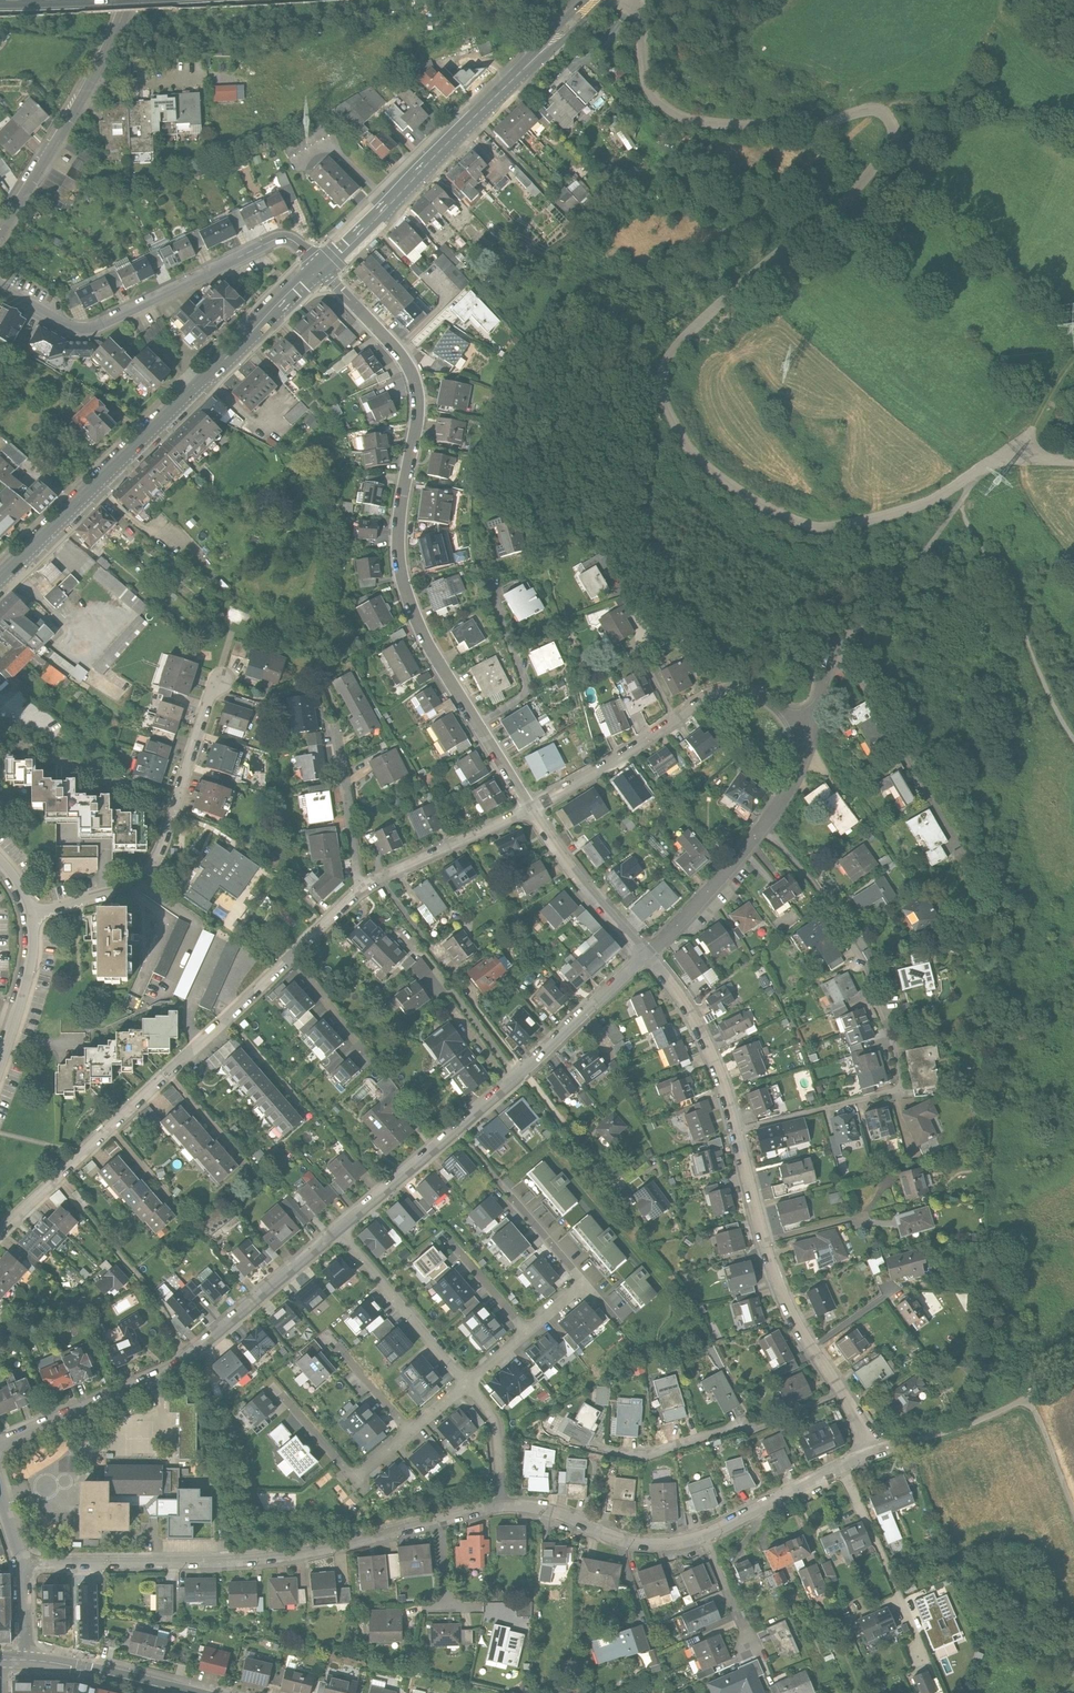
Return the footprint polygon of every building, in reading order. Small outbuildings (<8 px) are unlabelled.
[(495,54),(490,42),(477,47),(483,60),(495,54)] [(408,78),(411,77),(416,83),(419,82),(432,71),(434,70),(431,62),(405,70),(408,78)] [(432,71),(419,82),(430,93),(435,88),(448,102),(461,90),(444,71),(437,77),(432,71)] [(560,83),(562,85),(563,84),(581,103),(590,94),(570,73),(560,83)] [(581,103),(563,84),(562,85),(549,97),(553,101),(544,109),(561,126),(568,126),(571,123),(571,116),(583,105),(581,103)] [(403,124),(415,137),(430,122),(422,113),(426,109),(404,86),(395,94),(413,114),(403,124)] [(214,90),(215,104),(245,102),(244,93),(237,93),(237,89),(214,90)] [(386,107),(370,90),(331,115),(358,145),(370,135),(364,128),(386,107)] [(201,96),(176,97),(177,124),(177,127),(191,127),(191,129),(203,128),(201,96)] [(160,125),(177,124),(176,97),(151,99),(152,104),(153,139),(161,138),(160,125)] [(21,113),(13,122),(30,139),(50,120),(30,100),(19,111),(21,113)] [(152,104),(128,105),(130,130),(141,129),(142,141),(130,141),(131,154),(131,157),(154,155),(153,139),(152,104)] [(522,104),(513,113),(529,130),(539,121),(535,117),(522,104)] [(118,107),(105,108),(106,125),(101,125),(102,144),(107,144),(108,155),(131,154),(130,141),(130,130),(128,105),(118,106),(118,107)] [(535,117),(539,121),(546,129),(551,124),(540,112),(535,117)] [(513,113),(503,122),(519,139),(529,130),(513,113)] [(282,148),(289,160),(335,133),(328,121),(282,148)] [(30,139),(13,122),(0,135),(0,146),(13,160),(32,141),(30,139)] [(509,148),(519,139),(503,122),(493,131),(509,148)] [(399,151),(384,135),(370,149),(385,165),(399,151)] [(50,205),(61,212),(96,155),(84,148),(66,177),(68,178),(62,189),(60,188),(50,205)] [(471,151),(458,163),(477,184),(484,178),(478,172),(485,165),(471,151)] [(260,157),(254,158),(256,165),(262,164),(260,157)] [(328,158),(309,176),(340,209),(359,190),(328,158)] [(472,188),(477,184),(458,163),(445,176),(451,183),(458,191),(459,190),(464,195),(469,200),(477,193),(472,188)] [(534,196),(540,191),(514,164),(509,169),(534,196)] [(276,175),(282,189),(291,185),(285,171),(276,175)] [(575,179),(565,188),(572,195),(584,208),(594,199),(575,179)] [(459,200),(464,195),(459,190),(458,191),(451,183),(447,187),(459,200)] [(282,189),(280,190),(286,204),(297,199),(291,185),(282,189)] [(437,186),(424,198),(438,213),(442,217),(454,205),(437,186)] [(557,192),(565,201),(572,195),(565,188),(564,186),(557,192)] [(280,195),(267,201),(275,217),(288,211),(280,195)] [(425,225),(438,213),(424,198),(411,210),(425,225)] [(267,201),(254,208),(262,223),(275,217),(267,201)] [(249,230),(262,223),(254,208),(241,214),(246,224),(249,230)] [(233,231),(246,224),(241,214),(238,209),(225,215),(228,220),(233,231)] [(228,220),(213,226),(222,243),(236,236),(233,231),(228,220)] [(411,220),(406,225),(420,240),(422,241),(427,237),(411,220)] [(403,221),(395,228),(413,247),(420,240),(406,225),(403,221)] [(207,250),(222,243),(213,226),(199,233),(205,245),(207,250)] [(405,255),(413,247),(395,228),(387,236),(405,255)] [(194,251),(205,245),(199,233),(197,229),(186,234),(188,238),(194,251)] [(150,236),(145,238),(148,244),(153,242),(150,236)] [(188,238),(173,245),(181,262),(196,255),(194,251),(188,238)] [(438,249),(442,253),(455,267),(461,262),(444,243),(438,249)] [(167,269),(181,262),(173,245),(159,252),(165,264),(167,269)] [(152,270),(165,264),(159,252),(157,249),(145,254),(146,258),(152,270)] [(442,253),(433,262),(460,291),(470,283),(455,267),(442,253)] [(354,273),(362,282),(379,266),(370,257),(354,273)] [(146,258),(132,265),(141,282),(155,275),(152,270),(146,258)] [(408,268),(418,278),(423,273),(413,263),(408,268)] [(126,289),(141,282),(132,265),(118,272),(124,284),(126,289)] [(387,275),(379,266),(362,282),(370,291),(387,275)] [(111,291),(124,284),(118,272),(116,269),(103,275),(105,278),(111,291)] [(370,291),(378,300),(395,284),(387,275),(370,291)] [(105,278),(91,285),(99,302),(113,295),(111,291),(105,278)] [(207,300),(201,306),(210,315),(218,307),(234,292),(224,282),(216,291),(213,288),(204,297),(207,300)] [(378,300),(387,309),(403,293),(395,284),(378,300)] [(85,309),(99,302),(91,285),(77,292),(82,304),(85,309)] [(71,309),(82,304),(77,292),(75,289),(63,294),(71,309)] [(470,291),(450,309),(463,322),(470,315),(488,333),(499,322),(470,291)] [(234,292),(218,307),(227,316),(229,318),(245,303),(234,292)] [(412,302),(403,293),(387,309),(395,318),(410,303),(412,302)] [(202,322),(210,315),(201,306),(197,310),(189,302),(172,320),(188,336),(202,322)] [(420,314),(410,303),(395,318),(405,328),(420,314)] [(321,305),(307,318),(323,334),(337,321),(321,305)] [(211,331),(227,316),(218,307),(210,315),(202,322),(211,331)] [(17,309),(3,331),(23,343),(37,321),(17,309)] [(140,336),(146,348),(152,345),(151,343),(158,340),(157,338),(163,335),(162,333),(167,330),(162,318),(156,321),(157,323),(150,326),(151,328),(145,331),(146,333),(140,336)] [(326,338),(323,334),(307,318),(293,332),(300,338),(311,349),(313,352),(326,338)] [(213,333),(211,331),(202,322),(188,336),(199,348),(213,333)] [(59,360),(64,353),(69,343),(73,337),(50,327),(39,351),(59,360)] [(338,338),(347,348),(357,338),(348,328),(338,338)] [(431,352),(453,366),(468,344),(446,329),(431,352)] [(300,338),(295,343),(306,354),(311,349),(300,338)] [(94,356),(91,359),(114,382),(126,371),(132,364),(109,341),(101,349),(94,356)] [(69,343),(64,353),(68,355),(68,357),(94,356),(101,349),(101,342),(69,343)] [(283,342),(275,350),(291,366),(299,358),(290,348),(283,342)] [(300,359),(306,354),(295,343),(290,348),(299,358),(300,359)] [(283,375),(291,366),(275,350),(266,358),(283,375)] [(352,363),(360,358),(354,350),(342,359),(343,360),(348,366),(352,363)] [(360,358),(352,363),(366,381),(383,368),(370,350),(360,358)] [(146,351),(132,364),(126,371),(134,379),(133,380),(133,383),(137,387),(140,385),(149,394),(153,391),(156,391),(164,383),(162,382),(170,374),(146,351)] [(337,374),(348,366),(343,360),(327,372),(329,376),(335,371),(337,374)] [(257,370),(232,394),(251,413),(275,389),(257,370)] [(390,379),(387,373),(376,378),(379,384),(390,379)] [(440,379),(435,404),(437,404),(454,408),(464,411),(470,386),(440,379)] [(362,405),(367,403),(377,399),(374,392),(359,399),(362,405)] [(377,399),(367,403),(376,422),(396,413),(387,394),(377,399)] [(84,435),(87,431),(99,443),(118,424),(107,414),(110,411),(96,397),(75,418),(76,419),(71,424),(72,429),(77,434),(84,435)] [(214,400),(202,412),(215,425),(227,413),(214,400)] [(285,417),(292,425),(308,410),(301,402),(285,417)] [(453,415),(454,408),(437,404),(435,411),(453,415)] [(202,412),(168,445),(186,463),(193,456),(198,460),(217,441),(215,440),(222,433),(215,425),(202,412)] [(312,414),(304,422),(312,430),(320,422),(312,414)] [(436,418),(432,440),(461,446),(465,423),(460,422),(436,418)] [(365,437),(368,452),(387,449),(390,449),(388,433),(365,437)] [(269,437),(266,442),(275,447),(278,443),(269,437)] [(14,494),(22,485),(10,475),(26,459),(7,444),(0,451),(0,482),(7,488),(14,494)] [(189,466),(186,463),(168,445),(162,451),(152,460),(151,458),(148,461),(141,468),(164,491),(189,466)] [(390,465),(387,449),(368,452),(364,453),(367,469),(390,465)] [(431,455),(426,476),(447,481),(450,467),(453,468),(455,460),(431,455)] [(139,515),(164,491),(141,468),(134,474),(132,477),(134,479),(123,490),(116,497),(123,504),(131,511),(133,509),(139,515)] [(368,477),(367,484),(381,486),(382,477),(368,477)] [(28,490),(22,485),(14,494),(31,508),(39,515),(56,497),(37,480),(28,490)] [(367,484),(364,504),(380,507),(384,487),(381,486),(367,484)] [(0,495),(0,534),(2,536),(31,508),(14,494),(7,488),(0,495)] [(421,490),(417,523),(447,526),(451,494),(421,490)] [(261,504),(267,511),(279,498),(273,492),(261,504)] [(102,507),(89,519),(104,535),(117,523),(102,507)] [(91,547),(104,535),(89,519),(76,531),(91,547)] [(504,519),(486,524),(488,531),(495,529),(501,548),(497,549),(500,559),(525,552),(519,529),(515,530),(513,523),(505,525),(504,519)] [(360,522),(359,539),(376,540),(377,523),(360,522)] [(416,541),(424,572),(453,565),(445,533),(416,541)] [(126,550),(132,544),(127,539),(121,546),(126,550)] [(453,555),(455,564),(467,561),(465,552),(453,555)] [(581,565),(586,574),(596,568),(598,573),(611,565),(604,552),(581,565)] [(96,562),(102,567),(106,570),(111,565),(101,556),(96,562)] [(380,559),(359,561),(361,581),(377,579),(382,578),(380,559)] [(41,573),(52,584),(62,573),(52,563),(41,573)] [(148,607),(106,570),(102,567),(93,576),(138,614),(140,616),(148,607)] [(578,579),(591,601),(609,590),(598,573),(596,568),(586,574),(578,579)] [(72,574),(58,587),(66,595),(80,582),(72,574)] [(427,591),(435,613),(452,606),(453,608),(458,606),(454,597),(465,593),(458,577),(442,583),(441,581),(429,585),(431,590),(427,591)] [(222,579),(213,588),(221,596),(230,587),(222,579)] [(376,587),(377,579),(361,581),(362,589),(376,587)] [(68,597),(66,595),(58,587),(57,585),(45,597),(56,608),(68,597)] [(521,587),(502,598),(517,624),(534,615),(535,616),(543,612),(531,591),(525,595),(521,587)] [(13,593),(0,606),(0,625),(35,654),(44,645),(54,635),(45,625),(40,630),(35,626),(23,616),(28,610),(26,607),(13,593)] [(359,609),(371,602),(367,596),(352,602),(356,610),(359,609)] [(394,621),(381,597),(371,602),(359,609),(366,624),(368,623),(372,631),(394,621)] [(32,600),(26,607),(28,610),(33,614),(37,610),(48,616),(49,614),(32,600)] [(610,613),(597,621),(600,625),(612,646),(633,633),(625,619),(633,614),(626,604),(610,613)] [(228,618),(240,623),(244,614),(232,609),(228,618)] [(585,618),(588,626),(595,628),(600,625),(597,621),(610,613),(608,609),(585,618)] [(148,623),(140,616),(138,614),(93,667),(103,675),(148,623)] [(40,620),(35,626),(40,630),(45,625),(40,620)] [(471,620),(450,633),(458,646),(454,649),(459,657),(484,641),(471,620)] [(1,636),(14,648),(0,664),(0,673),(8,681),(14,675),(32,657),(35,654),(0,625),(0,636),(1,636)] [(403,629),(391,637),(395,643),(407,636),(403,629)] [(235,641),(231,654),(245,658),(250,644),(235,641)] [(384,653),(393,668),(412,658),(403,642),(384,653)] [(528,655),(538,676),(563,665),(553,644),(528,655)] [(76,668),(44,645),(35,654),(67,678),(71,674),(76,668)] [(262,680),(262,678),(270,655),(254,650),(246,674),(262,680)] [(270,653),(270,655),(262,678),(278,683),(286,658),(270,653)] [(67,678),(35,654),(32,657),(45,666),(39,674),(59,689),(67,678)] [(170,656),(160,688),(172,692),(188,696),(198,664),(170,656)] [(469,669),(476,684),(502,672),(494,657),(469,669)] [(421,673),(412,658),(393,668),(402,684),(421,673)] [(660,671),(672,696),(692,686),(686,675),(694,671),(688,658),(660,671)] [(78,665),(76,668),(71,674),(81,681),(88,672),(78,665)] [(635,701),(652,692),(641,670),(624,679),(635,701)] [(509,687),(502,672),(476,684),(484,699),(488,697),(500,692),(509,687)] [(352,721),(360,737),(381,726),(352,673),(334,683),(340,694),(342,693),(356,719),(352,721)] [(432,680),(428,673),(416,680),(420,687),(432,680)] [(14,675),(8,681),(26,696),(29,691),(28,690),(29,687),(14,675)] [(566,688),(562,681),(556,684),(558,689),(561,688),(562,690),(566,688)] [(843,702),(849,712),(862,705),(849,683),(841,688),(847,700),(843,702)] [(432,687),(412,700),(417,708),(421,705),(427,714),(434,710),(442,704),(432,687)] [(158,694),(163,695),(171,698),(172,692),(160,688),(158,694)] [(504,700),(500,692),(488,697),(493,706),(504,700)] [(177,700),(171,698),(163,695),(161,702),(162,702),(175,706),(177,700)] [(319,695),(289,699),(294,733),(319,729),(315,706),(320,705),(319,695)] [(236,698),(234,705),(251,710),(253,703),(236,698)] [(443,710),(444,711),(454,705),(450,699),(442,704),(434,710),(436,714),(443,710)] [(599,707),(611,736),(629,729),(622,711),(619,713),(615,701),(599,707)] [(162,702),(158,715),(180,721),(184,709),(175,706),(162,702)] [(234,705),(228,703),(221,724),(244,732),(251,710),(234,705)] [(845,733),(857,726),(871,718),(873,717),(865,703),(862,705),(849,712),(837,719),(845,733)] [(457,711),(454,705),(444,711),(447,717),(452,714),(457,711)] [(500,723),(508,737),(535,721),(526,706),(500,723)] [(432,727),(440,740),(461,727),(452,714),(447,717),(432,727)] [(176,734),(180,721),(158,715),(154,727),(176,734)] [(545,715),(535,721),(539,729),(550,722),(545,715)] [(880,733),(871,718),(857,726),(866,741),(864,742),(871,755),(883,748),(881,744),(887,740),(882,731),(880,733)] [(539,729),(535,721),(508,737),(517,751),(543,735),(539,729)] [(150,740),(172,747),(176,734),(154,727),(150,740)] [(468,739),(461,727),(440,740),(448,753),(456,747),(468,739)] [(699,728),(683,739),(701,763),(720,749),(707,731),(704,734),(699,728)] [(307,735),(309,747),(322,745),(320,733),(307,735)] [(473,747),(468,739),(456,747),(460,754),(473,747)] [(150,740),(146,753),(168,760),(172,747),(150,740)] [(230,742),(228,748),(241,752),(244,753),(246,747),(230,742)] [(215,744),(208,767),(222,772),(233,776),(241,752),(228,748),(215,744)] [(309,747),(310,755),(323,753),(322,745),(309,747)] [(552,745),(524,759),(535,781),(563,767),(552,745)] [(665,747),(646,760),(658,777),(677,764),(670,754),(665,747)] [(396,750),(370,763),(383,789),(409,776),(396,750)] [(676,750),(670,754),(677,764),(681,769),(686,765),(676,750)] [(161,783),(168,760),(146,753),(142,752),(135,775),(161,783)] [(327,778),(323,753),(310,755),(297,757),(298,768),(303,767),(305,781),(327,778)] [(457,764),(466,780),(485,769),(475,753),(457,764)] [(34,804),(45,804),(45,779),(45,772),(37,772),(37,759),(31,759),(31,761),(14,762),(14,759),(6,759),(6,775),(14,775),(14,780),(25,780),(25,786),(34,786),(34,804)] [(880,774),(883,781),(900,771),(903,769),(899,763),(880,774)] [(611,781),(632,810),(651,796),(630,767),(611,781)] [(489,776),(485,769),(466,780),(471,787),(489,776)] [(883,781),(876,785),(881,793),(888,789),(896,802),(893,804),(898,811),(899,810),(900,813),(906,809),(905,808),(920,799),(915,791),(912,793),(900,771),(883,781)] [(222,772),(219,780),(223,781),(233,785),(236,777),(233,776),(222,772)] [(732,801),(750,814),(766,792),(739,773),(723,795),(725,796),(732,801)] [(53,779),(45,779),(45,804),(47,804),(47,819),(82,819),(82,795),(77,795),(77,779),(69,779),(69,782),(53,782),(53,779)] [(494,780),(474,793),(478,800),(487,814),(507,801),(494,780)] [(199,794),(194,810),(223,820),(232,792),(221,788),(199,781),(195,793),(199,794)] [(223,781),(221,788),(232,792),(234,793),(237,786),(233,785),(223,781)] [(818,806),(833,795),(824,784),(803,799),(811,811),(818,806)] [(308,787),(310,795),(329,792),(328,785),(308,787)] [(593,789),(561,810),(572,827),(591,814),(595,820),(608,812),(593,789)] [(310,824),(334,821),(329,792),(310,795),(300,797),(301,808),(308,807),(310,824)] [(858,823),(836,793),(833,795),(818,806),(840,836),(858,823)] [(88,795),(82,795),(82,819),(83,835),(114,835),(114,811),(112,811),(112,795),(102,795),(103,798),(88,798),(88,795)] [(725,796),(720,802),(727,807),(732,801),(725,796)] [(393,800),(396,808),(402,805),(399,798),(393,800)] [(481,817),(487,814),(478,800),(473,803),(481,817)] [(436,803),(410,815),(421,839),(442,829),(437,818),(442,816),(436,803)] [(122,811),(114,811),(114,835),(116,835),(117,845),(148,845),(148,826),(145,826),(145,810),(137,811),(137,813),(122,813),(122,811)] [(566,830),(572,827),(561,810),(556,813),(566,830)] [(928,811),(906,823),(915,840),(921,837),(929,851),(937,847),(946,842),(928,811)] [(622,822),(629,832),(635,827),(628,817),(622,822)] [(394,826),(373,835),(382,857),(404,847),(394,826)] [(732,835),(723,826),(713,836),(722,844),(732,835)] [(308,845),(311,845),(310,837),(337,834),(336,827),(306,832),(308,845)] [(520,831),(493,843),(499,856),(512,850),(516,860),(528,854),(523,844),(525,843),(520,831)] [(711,858),(687,831),(675,841),(685,853),(675,862),(689,878),(711,858)] [(313,861),(325,859),(340,856),(337,834),(310,837),(311,845),(313,861)] [(573,844),(577,848),(586,840),(582,836),(573,844)] [(596,838),(581,849),(596,869),(611,858),(596,838)] [(232,854),(217,844),(201,866),(206,870),(192,890),(210,902),(220,887),(237,899),(259,867),(235,850),(232,854)] [(877,866),(863,845),(838,863),(852,883),(877,866)] [(56,846),(56,858),(98,858),(97,846),(56,846)] [(941,853),(937,847),(929,851),(923,855),(927,861),(941,853)] [(344,881),(340,856),(325,859),(327,874),(313,887),(324,899),(344,881)] [(631,857),(605,877),(622,899),(631,893),(637,888),(631,880),(642,871),(631,857)] [(463,858),(441,873),(453,891),(476,877),(463,858)] [(550,882),(539,862),(514,876),(525,896),(550,882)] [(788,876),(775,885),(787,902),(800,893),(788,876)] [(852,899),(860,912),(883,898),(887,905),(896,899),(882,878),(874,884),(874,885),(852,899)] [(446,909),(426,880),(411,891),(422,906),(423,905),(433,919),(446,909)] [(313,909),(324,899),(313,887),(307,881),(301,887),(308,895),(304,899),(313,909)] [(649,892),(629,910),(641,923),(660,906),(665,911),(678,899),(663,882),(650,893),(649,892)] [(774,911),(787,902),(775,885),(762,894),(774,911)] [(562,892),(539,913),(553,929),(571,914),(577,909),(562,892)] [(635,899),(631,893),(622,899),(619,902),(624,908),(635,899)] [(925,897),(902,911),(915,933),(938,919),(925,897)] [(729,916),(737,927),(743,935),(761,922),(748,902),(729,916)] [(426,923),(433,919),(423,905),(422,906),(417,909),(426,923)] [(581,905),(577,909),(571,914),(576,919),(585,911),(581,905)] [(97,911),(98,983),(129,983),(129,942),(130,942),(130,935),(129,935),(128,911),(97,911)] [(601,928),(585,911),(576,919),(581,925),(583,923),(593,935),(601,928)] [(795,933),(806,949),(812,945),(828,935),(832,932),(822,916),(795,933)] [(350,937),(364,952),(384,933),(369,918),(359,928),(350,937)] [(154,973),(165,978),(190,924),(178,919),(154,973)] [(349,938),(350,937),(359,928),(354,923),(344,933),(349,938)] [(718,924),(698,937),(713,958),(721,953),(720,952),(732,944),(726,935),(718,924)] [(737,927),(732,931),(739,941),(744,937),(743,935),(737,927)] [(597,943),(590,948),(604,964),(620,950),(601,928),(593,935),(591,936),(597,943)] [(204,930),(170,1002),(184,1002),(215,936),(204,930)] [(738,942),(739,941),(732,931),(726,935),(732,944),(736,950),(741,946),(738,942)] [(442,946),(449,956),(468,941),(461,932),(442,946)] [(406,955),(384,933),(364,952),(381,969),(375,974),(381,980),(406,955)] [(842,958),(828,935),(812,945),(826,968),(842,958)] [(475,951),(468,941),(449,956),(456,965),(475,951)] [(240,947),(229,942),(200,1007),(211,1012),(240,947)] [(691,982),(707,971),(688,944),(682,948),(683,949),(673,956),(691,982)] [(590,948),(576,961),(590,977),(604,964),(590,948)] [(897,971),(902,991),(924,986),(926,993),(935,990),(925,952),(909,956),(912,967),(897,971)] [(490,955),(466,974),(482,995),(493,986),(491,983),(504,972),(490,955)] [(407,971),(411,967),(416,962),(411,956),(402,966),(407,971)] [(411,967),(421,980),(432,972),(422,958),(416,962),(411,967)] [(575,990),(590,977),(576,961),(568,968),(566,965),(559,971),(575,990)] [(847,973),(820,986),(830,1007),(842,1001),(856,994),(847,973)] [(764,976),(757,980),(762,989),(769,985),(764,976)] [(533,995),(551,1015),(568,1000),(549,980),(533,995)] [(417,982),(397,997),(403,1005),(410,1015),(430,1000),(417,982)] [(274,1004),(279,1000),(287,992),(282,986),(268,999),(274,1004)] [(279,1000),(289,1010),(302,997),(292,987),(287,992),(279,1000)] [(725,988),(705,1001),(713,1014),(714,1014),(733,1002),(725,988)] [(773,993),(770,988),(764,991),(767,996),(773,993)] [(637,1018),(641,1016),(656,1010),(649,992),(630,1000),(637,1018)] [(312,1008),(302,997),(289,1010),(299,1020),(312,1008)] [(393,1011),(403,1005),(397,997),(388,1003),(393,1011)] [(829,1007),(832,1013),(844,1007),(842,1001),(830,1007),(829,1007)] [(848,1015),(844,1007),(832,1013),(835,1020),(839,1019),(848,1015)] [(648,1034),(651,1033),(667,1026),(660,1008),(656,1010),(641,1016),(648,1034)] [(839,1019),(845,1033),(868,1024),(862,1010),(848,1015),(839,1019)] [(538,1029),(522,1011),(508,1024),(516,1032),(507,1040),(516,1050),(538,1029)] [(143,1020),(143,1031),(143,1036),(148,1036),(148,1050),(170,1050),(170,1039),(178,1039),(178,1012),(169,1012),(169,1017),(156,1017),(156,1020),(143,1020)] [(718,1025),(725,1040),(744,1030),(751,1027),(744,1012),(718,1025)] [(707,1024),(716,1019),(714,1014),(713,1014),(704,1018),(707,1024)] [(304,1038),(306,1037),(320,1025),(314,1018),(298,1031),(304,1038)] [(623,1038),(612,1022),(602,1029),(613,1045),(623,1038)] [(306,1037),(316,1048),(331,1035),(321,1024),(320,1025),(306,1037)] [(427,1042),(445,1065),(468,1048),(450,1024),(427,1042)] [(873,1038),(868,1024),(845,1033),(850,1047),(859,1043),(873,1038)] [(658,1050),(662,1049),(677,1042),(670,1025),(667,1026),(651,1033),(658,1050)] [(751,1027),(744,1030),(747,1036),(756,1031),(753,1026),(751,1027)] [(723,1041),(726,1046),(747,1036),(744,1030),(725,1040),(723,1041)] [(148,1055),(148,1050),(148,1036),(143,1036),(143,1031),(130,1031),(130,1034),(116,1034),(116,1041),(117,1066),(122,1066),(122,1069),(133,1069),(133,1060),(143,1060),(143,1055),(148,1055)] [(341,1046),(331,1035),(316,1048),(326,1059),(332,1054),(341,1046)] [(207,1078),(223,1064),(241,1049),(242,1048),(234,1038),(199,1068),(207,1078)] [(111,1066),(117,1066),(116,1041),(108,1042),(108,1047),(98,1047),(98,1050),(85,1050),(85,1058),(85,1066),(90,1066),(90,1079),(112,1079),(111,1066)] [(612,1048),(619,1058),(629,1052),(621,1041),(612,1048)] [(680,1041),(677,1042),(662,1049),(669,1067),(688,1059),(680,1041)] [(731,1053),(737,1068),(759,1059),(756,1051),(760,1049),(758,1042),(731,1053)] [(847,1048),(850,1055),(861,1051),(862,1051),(859,1043),(850,1047),(847,1048)] [(991,1054),(991,1043),(982,1043),(982,1054),(991,1054)] [(935,1046),(905,1052),(913,1091),(936,1086),(939,1085),(934,1062),(938,1061),(935,1046)] [(445,1065),(454,1078),(477,1060),(468,1048),(445,1065)] [(223,1064),(232,1075),(250,1059),(241,1049),(223,1064)] [(606,1070),(592,1051),(572,1065),(587,1085),(606,1070)] [(850,1055),(852,1060),(863,1057),(861,1051),(850,1055)] [(878,1052),(863,1057),(852,1060),(856,1076),(883,1068),(878,1052)] [(320,1065),(325,1071),(337,1061),(332,1054),(326,1059),(320,1065)] [(90,1085),(90,1079),(90,1066),(85,1066),(85,1058),(71,1058),(71,1061),(66,1061),(66,1066),(58,1066),(58,1074),(56,1074),(56,1096),(64,1096),(64,1093),(75,1093),(74,1087),(85,1087),(85,1085),(90,1085)] [(258,1069),(250,1059),(232,1075),(241,1085),(258,1069)] [(765,1073),(759,1059),(737,1068),(743,1082),(765,1073)] [(491,1079),(477,1060),(454,1078),(468,1096),(491,1079)] [(342,1066),(337,1061),(325,1071),(330,1077),(333,1074),(342,1066)] [(621,1071),(614,1061),(607,1065),(615,1076),(621,1071)] [(342,1066),(333,1074),(343,1086),(358,1073),(348,1062),(342,1066)] [(887,1082),(883,1068),(856,1076),(860,1090),(872,1086),(887,1082)] [(267,1080),(258,1069),(241,1085),(249,1095),(267,1080)] [(560,1102),(575,1092),(558,1069),(546,1079),(552,1086),(550,1088),(560,1102)] [(380,1102),(382,1103),(398,1090),(387,1077),(377,1085),(383,1092),(384,1094),(384,1097),(383,1099),(380,1102)] [(676,1078),(655,1087),(658,1096),(671,1092),(676,1105),(690,1100),(693,1098),(689,1086),(692,1085),(689,1078),(677,1082),(676,1078)] [(276,1090),(267,1080),(249,1095),(258,1105),(276,1090)] [(745,1089),(748,1095),(767,1088),(765,1081),(745,1089)] [(748,1095),(747,1095),(755,1116),(768,1112),(776,1109),(773,1102),(781,1099),(780,1096),(776,1085),(767,1088),(748,1095)] [(163,1095),(176,1110),(180,1106),(186,1101),(173,1086),(163,1095)] [(874,1092),(872,1086),(860,1090),(862,1096),(874,1092)] [(936,1095),(936,1086),(913,1091),(914,1097),(936,1095)] [(258,1105),(267,1115),(285,1100),(276,1090),(258,1105)] [(375,1142),(387,1157),(415,1134),(402,1119),(399,1122),(393,1115),(407,1103),(404,1100),(408,1096),(403,1090),(400,1093),(398,1090),(382,1103),(364,1119),(380,1138),(375,1142)] [(577,1096),(586,1108),(592,1103),(583,1092),(577,1096)] [(267,1115),(276,1126),(294,1110),(285,1100),(267,1115)] [(692,1105),(690,1100),(676,1105),(678,1111),(692,1105)] [(879,1103),(881,1110),(887,1108),(892,1106),(890,1100),(879,1103)] [(696,1112),(684,1117),(692,1141),(714,1134),(707,1114),(711,1112),(707,1101),(693,1105),(696,1112)] [(930,1101),(901,1115),(916,1147),(918,1146),(935,1138),(937,1137),(928,1120),(937,1116),(930,1101)] [(541,1121),(522,1102),(508,1115),(526,1134),(541,1121)] [(172,1136),(174,1134),(191,1119),(180,1106),(176,1110),(162,1122),(161,1123),(172,1136)] [(153,1130),(161,1123),(162,1122),(149,1107),(140,1115),(153,1130)] [(864,1114),(868,1131),(892,1125),(887,1108),(881,1110),(864,1114)] [(303,1120),(294,1110),(276,1126),(285,1136),(303,1120)] [(755,1116),(757,1123),(771,1119),(768,1112),(755,1116)] [(613,1113),(594,1130),(612,1149),(622,1140),(617,1135),(626,1127),(613,1113)] [(857,1113),(852,1115),(855,1126),(861,1125),(857,1113)] [(855,1126),(852,1115),(832,1120),(836,1136),(838,1145),(859,1140),(855,1126)] [(174,1134),(184,1147),(204,1130),(193,1117),(191,1119),(174,1134)] [(509,1131),(497,1118),(476,1138),(491,1154),(506,1141),(502,1137),(509,1131)] [(803,1119),(780,1125),(786,1147),(809,1141),(803,1119)] [(763,1153),(786,1147),(780,1125),(757,1131),(763,1153)] [(215,1142),(204,1130),(184,1147),(195,1159),(197,1158),(215,1142)] [(716,1139),(714,1134),(692,1141),(694,1147),(706,1143),(716,1139)] [(841,1155),(838,1145),(836,1136),(829,1138),(834,1157),(841,1155)] [(722,1149),(719,1138),(716,1139),(706,1143),(709,1152),(720,1149),(722,1149)] [(940,1149),(935,1138),(918,1146),(923,1157),(940,1149)] [(197,1158),(208,1171),(228,1154),(216,1141),(215,1142),(197,1158)] [(105,1150),(114,1161),(118,1157),(124,1152),(115,1142),(105,1150)] [(694,1156),(699,1177),(723,1171),(721,1160),(722,1159),(720,1149),(709,1152),(694,1156)] [(479,1173),(462,1152),(445,1165),(452,1174),(457,1170),(467,1182),(479,1173)] [(239,1167),(228,1154),(208,1171),(219,1184),(239,1167)] [(353,1166),(343,1155),(328,1168),(338,1179),(335,1181),(345,1192),(367,1173),(357,1162),(353,1166)] [(98,1174),(109,1186),(128,1169),(118,1157),(114,1161),(101,1171),(98,1174)] [(844,1157),(836,1159),(838,1168),(846,1166),(844,1157)] [(810,1160),(779,1168),(784,1184),(785,1190),(815,1182),(810,1160)] [(91,1180),(98,1174),(101,1171),(92,1161),(83,1170),(91,1180)] [(559,1177),(546,1161),(528,1176),(562,1218),(580,1204),(566,1187),(573,1181),(565,1172),(559,1177)] [(921,1168),(898,1175),(905,1200),(928,1193),(921,1168)] [(139,1182),(128,1169),(109,1186),(119,1199),(121,1197),(139,1182)] [(434,1174),(418,1187),(433,1204),(448,1191),(434,1174)] [(308,1204),(306,1205),(316,1217),(339,1197),(329,1186),(324,1190),(315,1179),(301,1191),(303,1192),(300,1195),(308,1204)] [(121,1197),(132,1210),(152,1193),(141,1180),(139,1182),(121,1197)] [(787,1196),(785,1190),(784,1184),(771,1187),(774,1199),(787,1196)] [(706,1188),(707,1195),(719,1192),(717,1185),(706,1188)] [(652,1186),(638,1197),(642,1203),(637,1207),(644,1216),(648,1213),(652,1218),(668,1206),(652,1186)] [(728,1189),(719,1192),(707,1195),(713,1218),(734,1212),(728,1189)] [(89,1202),(78,1190),(73,1195),(83,1207),(89,1202)] [(58,1208),(60,1207),(67,1200),(59,1191),(50,1199),(58,1208)] [(163,1206),(152,1193),(132,1210),(143,1223),(145,1222),(163,1206)] [(828,1196),(830,1205),(841,1202),(839,1193),(828,1196)] [(297,1218),(293,1222),(297,1227),(301,1223),(305,1227),(310,1222),(300,1210),(289,1197),(283,1202),(297,1218)] [(809,1220),(803,1198),(776,1206),(782,1227),(809,1220)] [(406,1200),(390,1214),(407,1234),(423,1221),(411,1206),(406,1200)] [(488,1200),(471,1215),(486,1231),(503,1216),(488,1200)] [(417,1201),(411,1206),(423,1221),(429,1216),(417,1201)] [(164,1205),(163,1206),(145,1222),(156,1235),(176,1218),(164,1205)] [(306,1205),(300,1210),(310,1222),(316,1217),(306,1205)] [(265,1241),(270,1247),(276,1253),(284,1246),(301,1231),(297,1227),(293,1222),(278,1206),(262,1220),(273,1233),(265,1241)] [(58,1208),(47,1221),(65,1236),(78,1222),(60,1207),(58,1208)] [(934,1228),(927,1208),(895,1218),(901,1239),(934,1228)] [(605,1232),(589,1212),(572,1226),(608,1270),(622,1259),(610,1245),(619,1237),(611,1228),(605,1232)] [(67,1238),(65,1236),(47,1221),(45,1218),(32,1233),(50,1248),(53,1251),(55,1249),(56,1251),(67,1238)] [(495,1231),(499,1236),(513,1225),(508,1219),(495,1231)] [(725,1226),(727,1233),(739,1230),(737,1223),(725,1226)] [(493,1242),(503,1253),(522,1236),(513,1225),(499,1236),(493,1242)] [(387,1236),(378,1226),(364,1238),(381,1260),(396,1248),(387,1236)] [(712,1249),(714,1257),(744,1250),(739,1230),(727,1233),(715,1236),(718,1247),(712,1249)] [(797,1264),(815,1260),(817,1271),(847,1258),(834,1230),(815,1235),(816,1239),(792,1245),(797,1264)] [(38,1262),(50,1248),(32,1233),(30,1231),(18,1244),(30,1255),(38,1262)] [(394,1231),(387,1236),(396,1248),(403,1242),(394,1231)] [(534,1249),(522,1236),(503,1253),(514,1266),(534,1249)] [(687,1238),(684,1243),(690,1247),(693,1242),(687,1238)] [(245,1278),(265,1261),(259,1254),(248,1242),(234,1255),(241,1263),(236,1268),(245,1278)] [(270,1247),(265,1251),(273,1260),(278,1256),(276,1253),(270,1247)] [(417,1265),(429,1278),(448,1261),(436,1248),(417,1265)] [(264,1250),(259,1254),(265,1261),(268,1265),(273,1260),(265,1251),(264,1250)] [(884,1261),(891,1282),(911,1275),(913,1279),(923,1276),(920,1266),(925,1265),(921,1250),(884,1261)] [(0,1262),(0,1271),(15,1284),(16,1285),(29,1271),(22,1265),(8,1253),(0,1262)] [(30,1255),(22,1265),(29,1271),(38,1262),(30,1255)] [(872,1276),(879,1273),(876,1266),(883,1263),(880,1256),(865,1260),(872,1276)] [(520,1270),(525,1275),(539,1262),(534,1257),(520,1270)] [(340,1260),(325,1273),(339,1291),(355,1278),(340,1260)] [(106,1261),(99,1267),(103,1271),(99,1275),(103,1280),(114,1270),(106,1261)] [(525,1275),(534,1286),(550,1272),(540,1261),(539,1262),(525,1275)] [(749,1263),(723,1270),(729,1292),(755,1285),(749,1263)] [(866,1268),(862,1264),(857,1268),(861,1272),(866,1268)] [(662,1293),(642,1267),(621,1284),(641,1310),(662,1293)] [(103,1280),(96,1287),(105,1297),(115,1289),(119,1293),(130,1283),(117,1268),(114,1270),(103,1280)] [(15,1284),(0,1271),(0,1297),(2,1298),(2,1299),(15,1284)] [(438,1289),(450,1302),(469,1285),(457,1272),(438,1289)] [(560,1284),(550,1272),(534,1286),(545,1298),(560,1284)] [(169,1277),(174,1283),(179,1279),(174,1273),(169,1277)] [(191,1282),(186,1287),(196,1297),(203,1290),(216,1304),(230,1291),(215,1274),(198,1290),(191,1282)] [(315,1283),(297,1298),(311,1315),(329,1299),(315,1283)] [(480,1298),(469,1285),(450,1302),(461,1315),(480,1298)] [(836,1309),(825,1285),(806,1293),(817,1317),(836,1309)] [(190,1303),(196,1297),(186,1287),(167,1304),(178,1316),(190,1330),(203,1318),(190,1303)] [(735,1297),(737,1304),(756,1299),(755,1292),(735,1297)] [(912,1296),(896,1307),(909,1325),(924,1314),(912,1296)] [(763,1324),(756,1299),(737,1304),(744,1329),(763,1324)] [(373,1300),(352,1318),(364,1332),(385,1314),(373,1300)] [(588,1302),(574,1314),(592,1335),(606,1324),(588,1302)] [(465,1323),(476,1336),(496,1320),(485,1306),(465,1323)] [(99,1313),(97,1307),(90,1310),(92,1316),(99,1313)] [(288,1307),(270,1321),(283,1339),(302,1324),(288,1307)] [(119,1325),(126,1335),(128,1342),(109,1350),(118,1370),(130,1365),(128,1360),(143,1354),(134,1331),(145,1324),(138,1313),(119,1325)] [(592,1335),(574,1314),(561,1325),(579,1346),(592,1335)] [(179,1339),(190,1330),(178,1316),(172,1322),(179,1339)] [(508,1333),(496,1320),(476,1336),(487,1350),(508,1333)] [(399,1329),(378,1347),(393,1365),(415,1347),(399,1329)] [(261,1330),(243,1344),(257,1362),(275,1347),(261,1330)] [(777,1331),(757,1342),(773,1371),(793,1360),(777,1331)] [(855,1331),(834,1346),(846,1363),(869,1347),(862,1337),(860,1339),(855,1331)] [(549,1334),(538,1344),(555,1364),(567,1354),(549,1334)] [(964,1337),(955,1343),(961,1353),(970,1347),(964,1337)] [(298,1352),(304,1359),(309,1355),(314,1361),(322,1354),(324,1351),(313,1339),(298,1352)] [(544,1374),(555,1364),(538,1344),(526,1355),(544,1374)] [(232,1350),(210,1369),(230,1392),(252,1373),(232,1350)] [(66,1366),(75,1387),(86,1382),(86,1384),(94,1380),(90,1371),(93,1370),(87,1357),(85,1358),(82,1351),(73,1355),(74,1357),(64,1362),(66,1366)] [(304,1359),(297,1366),(317,1388),(337,1371),(322,1354),(314,1361),(309,1355),(304,1359)] [(879,1356),(854,1375),(865,1390),(883,1377),(885,1380),(897,1372),(890,1361),(885,1364),(879,1356)] [(401,1376),(412,1389),(433,1371),(422,1358),(401,1376)] [(59,1365),(40,1374),(48,1391),(52,1390),(55,1397),(75,1388),(75,1387),(66,1366),(60,1369),(59,1365)] [(514,1365),(502,1375),(520,1395),(532,1384),(514,1365)] [(443,1384),(433,1371),(412,1389),(423,1401),(443,1384)] [(722,1373),(700,1384),(706,1395),(711,1392),(723,1415),(739,1407),(722,1373)] [(5,1378),(9,1388),(19,1409),(36,1402),(26,1378),(16,1383),(12,1375),(5,1378)] [(508,1405),(520,1395),(502,1375),(491,1386),(508,1405)] [(810,1396),(801,1375),(775,1387),(785,1408),(810,1396)] [(916,1375),(891,1395),(895,1400),(888,1405),(895,1414),(903,1408),(907,1413),(919,1404),(914,1398),(926,1389),(916,1375)] [(19,1409),(9,1388),(0,1392),(0,1417),(19,1409)] [(658,1397),(666,1423),(686,1417),(683,1407),(684,1406),(678,1389),(668,1392),(668,1394),(658,1397)] [(582,1402),(581,1407),(578,1405),(561,1434),(585,1448),(599,1424),(597,1423),(602,1415),(598,1413),(600,1409),(607,1409),(607,1390),(600,1390),(594,1390),(590,1391),(588,1393),(585,1396),(583,1399),(582,1402)] [(278,1410),(264,1393),(246,1407),(260,1424),(266,1420),(278,1410)] [(465,1411),(478,1427),(485,1421),(472,1405),(465,1411)] [(617,1405),(614,1436),(636,1438),(637,1426),(640,1426),(641,1407),(617,1405)] [(359,1436),(362,1434),(380,1419),(369,1407),(348,1424),(359,1436)] [(460,1411),(449,1420),(466,1440),(477,1431),(460,1411)] [(391,1432),(380,1419),(362,1434),(373,1448),(391,1432)] [(272,1427),(266,1420),(260,1424),(253,1431),(258,1438),(272,1427)] [(455,1450),(466,1440),(449,1420),(438,1430),(455,1450)] [(535,1421),(522,1431),(522,1435),(533,1438),(533,1436),(537,1436),(542,1436),(549,1435),(554,1432),(556,1429),(557,1427),(556,1424),(555,1422),(553,1421),(551,1421),(549,1422),(548,1424),(545,1425),(543,1425),(540,1424),(537,1424),(535,1421)] [(268,1436),(280,1451),(295,1438),(281,1424),(268,1436)] [(821,1424),(814,1427),(826,1455),(844,1447),(835,1426),(824,1432),(821,1424)] [(808,1463),(826,1455),(814,1427),(808,1430),(811,1438),(799,1443),(808,1463)] [(766,1463),(773,1479),(784,1474),(784,1472),(791,1469),(786,1457),(790,1455),(780,1434),(761,1442),(763,1446),(758,1448),(765,1464),(766,1463)] [(280,1451),(279,1452),(301,1479),(320,1464),(297,1437),(295,1438),(280,1451)] [(427,1446),(411,1461),(425,1477),(442,1462),(427,1446)] [(528,1480),(527,1494),(546,1495),(548,1475),(544,1475),(544,1465),(554,1466),(555,1452),(531,1446),(531,1453),(524,1453),(522,1480),(528,1480)] [(741,1457),(725,1463),(729,1480),(731,1479),(735,1493),(755,1487),(748,1474),(747,1475),(747,1471),(744,1472),(741,1457)] [(557,1484),(557,1494),(566,1495),(566,1499),(585,1501),(587,1479),(584,1478),(585,1468),(586,1468),(587,1460),(567,1459),(566,1484),(557,1484)] [(396,1467),(378,1483),(391,1499),(410,1484),(396,1467)] [(107,1468),(107,1485),(111,1485),(111,1498),(163,1498),(163,1471),(163,1468),(107,1468)] [(163,1471),(163,1498),(111,1498),(111,1485),(107,1485),(83,1485),(83,1543),(104,1543),(104,1535),(131,1535),(131,1508),(144,1508),(150,1519),(150,1523),(158,1523),(158,1517),(169,1517),(169,1539),(194,1539),(194,1527),(191,1527),(191,1523),(212,1523),(212,1497),(200,1497),(200,1489),(179,1489),(179,1471),(171,1471),(163,1471)] [(911,1497),(903,1477),(886,1484),(889,1491),(869,1500),(889,1547),(902,1542),(890,1514),(913,1505),(910,1498),(911,1497)] [(614,1479),(610,1516),(636,1519),(636,1515),(635,1503),(633,1503),(635,1481),(614,1479)] [(710,1479),(686,1487),(691,1501),(696,1514),(704,1511),(704,1513),(718,1508),(714,1498),(716,1497),(710,1479)] [(650,1486),(652,1525),(676,1523),(676,1508),(674,1484),(650,1486)] [(833,1493),(824,1497),(830,1509),(838,1505),(833,1493)] [(824,1497),(807,1504),(812,1517),(830,1509),(824,1497)] [(689,1516),(696,1514),(691,1501),(684,1503),(689,1516)] [(683,1507),(676,1508),(676,1523),(677,1529),(686,1527),(683,1507)] [(861,1524),(840,1534),(853,1564),(861,1561),(857,1552),(871,1546),(861,1524)] [(499,1528),(499,1553),(525,1553),(524,1528),(499,1528)] [(846,1567),(853,1564),(840,1534),(839,1532),(820,1540),(827,1556),(839,1550),(846,1567)] [(457,1547),(457,1567),(483,1566),(483,1552),(490,1552),(490,1539),(483,1539),(483,1536),(467,1536),(467,1541),(460,1541),(461,1547),(457,1547)] [(802,1536),(785,1543),(793,1562),(810,1555),(802,1536)] [(774,1570),(793,1562),(785,1543),(773,1549),(774,1551),(767,1553),(774,1570)] [(565,1564),(565,1548),(554,1548),(554,1544),(542,1544),(542,1565),(565,1564)] [(430,1546),(400,1549),(400,1555),(402,1576),(433,1573),(430,1546)] [(400,1555),(385,1556),(387,1577),(402,1576),(400,1555)] [(385,1556),(359,1559),(362,1590),(388,1588),(387,1577),(385,1556)] [(747,1559),(735,1565),(742,1581),(761,1573),(758,1565),(751,1568),(747,1559)] [(581,1561),(578,1584),(616,1591),(620,1568),(581,1561)] [(709,1562),(702,1565),(711,1586),(718,1583),(709,1562)] [(834,1576),(828,1562),(821,1565),(827,1579),(834,1576)] [(668,1588),(660,1565),(637,1572),(646,1598),(659,1594),(660,1596),(670,1592),(668,1588)] [(702,1565),(680,1575),(690,1596),(711,1586),(702,1565)] [(815,1566),(798,1573),(805,1589),(808,1587),(811,1593),(814,1591),(817,1597),(827,1593),(815,1566)] [(334,1572),(310,1575),(314,1607),(337,1605),(336,1590),(334,1572)] [(782,1572),(771,1576),(776,1587),(786,1582),(782,1572)] [(0,1576),(0,1601),(12,1600),(11,1575),(0,1576)] [(769,1590),(776,1587),(771,1576),(764,1579),(769,1590)] [(295,1580),(268,1582),(269,1610),(283,1609),(282,1605),(296,1604),(295,1591),(295,1580)] [(216,1581),(186,1581),(186,1589),(186,1603),(208,1603),(209,1608),(217,1608),(216,1581)] [(257,1584),(230,1584),(231,1607),(257,1607),(257,1599),(257,1584)] [(914,1584),(903,1589),(906,1595),(917,1590),(914,1584)] [(78,1586),(78,1612),(98,1611),(97,1585),(78,1586)] [(43,1587),(44,1604),(64,1603),(63,1586),(43,1587)] [(676,1586),(668,1588),(670,1592),(673,1602),(682,1599),(676,1586)] [(173,1618),(174,1587),(157,1587),(156,1618),(173,1618)] [(503,1595),(498,1588),(491,1593),(496,1601),(503,1595)] [(349,1589),(336,1590),(337,1605),(351,1603),(349,1589)] [(877,1589),(870,1592),(875,1602),(882,1598),(877,1589)] [(305,1591),(295,1591),(296,1604),(305,1604),(305,1591)] [(933,1592),(914,1601),(939,1660),(955,1653),(953,1647),(964,1642),(954,1618),(956,1617),(947,1595),(936,1599),(933,1592)] [(13,1646),(12,1620),(12,1600),(0,1601),(0,1647),(13,1646)] [(684,1614),(680,1616),(688,1634),(709,1624),(721,1620),(713,1602),(698,1608),(684,1614)] [(684,1614),(698,1608),(696,1602),(681,1608),(684,1614)] [(64,1634),(64,1603),(44,1604),(44,1635),(64,1634)] [(515,1603),(516,1619),(532,1619),(531,1603),(515,1603)] [(873,1614),(883,1635),(898,1629),(888,1608),(873,1614)] [(98,1611),(78,1612),(79,1639),(98,1638),(98,1611)] [(402,1643),(401,1612),(369,1613),(370,1644),(402,1643)] [(873,1614),(858,1621),(868,1642),(883,1635),(873,1614)] [(723,1624),(721,1620),(709,1624),(711,1629),(723,1624)] [(785,1621),(767,1629),(778,1656),(785,1653),(787,1658),(798,1653),(785,1621)] [(581,1636),(588,1631),(583,1624),(576,1630),(581,1636)] [(487,1660),(517,1667),(524,1635),(509,1632),(510,1628),(495,1625),(487,1660)] [(460,1631),(459,1626),(429,1627),(430,1647),(460,1646),(460,1631)] [(649,1651),(640,1627),(590,1644),(598,1666),(624,1657),(625,1659),(649,1651)] [(196,1637),(197,1631),(190,1629),(188,1635),(196,1637)] [(473,1631),(460,1631),(460,1646),(473,1646),(473,1631)] [(110,1633),(106,1647),(115,1649),(119,1636),(110,1633)] [(129,1655),(146,1659),(151,1637),(135,1633),(129,1655)] [(691,1648),(696,1660),(724,1648),(718,1635),(700,1643),(701,1644),(691,1648)] [(168,1642),(151,1637),(146,1659),(163,1663),(168,1642)] [(701,1644),(700,1643),(697,1637),(685,1643),(688,1650),(691,1648),(701,1644)] [(729,1659),(724,1648),(696,1660),(702,1672),(711,1668),(729,1659)] [(181,1649),(177,1665),(186,1667),(190,1652),(181,1649)] [(205,1649),(199,1671),(225,1677),(230,1656),(205,1649)] [(246,1660),(241,1682),(267,1688),(272,1666),(246,1660)] [(737,1671),(738,1673),(752,1667),(757,1678),(763,1675),(757,1662),(737,1671)] [(707,1684),(711,1692),(735,1692),(740,1691),(741,1692),(763,1692),(757,1678),(752,1667),(738,1673),(737,1671),(707,1684)] [(714,1675),(711,1668),(702,1672),(694,1675),(698,1682),(714,1675)] [(280,1692),(309,1692),(313,1677),(286,1670),(280,1692)] [(775,1684),(779,1692),(813,1692),(814,1692),(805,1671),(775,1684)] [(914,1677),(922,1692),(934,1692),(937,1692),(932,1681),(927,1671),(914,1677)] [(357,1685),(327,1677),(326,1683),(324,1692),(355,1692),(357,1685)] [(932,1681),(937,1692),(938,1692),(944,1692),(937,1678),(932,1681)] [(40,1681),(13,1681),(12,1692),(39,1692),(40,1681)] [(56,1681),(40,1681),(39,1692),(73,1692),(74,1683),(56,1681)] [(326,1683),(320,1682),(317,1692),(324,1692),(326,1683)] [(73,1692),(96,1692),(97,1688),(74,1683),(73,1692)] [(768,1687),(771,1692),(779,1692),(775,1684),(768,1687)]
